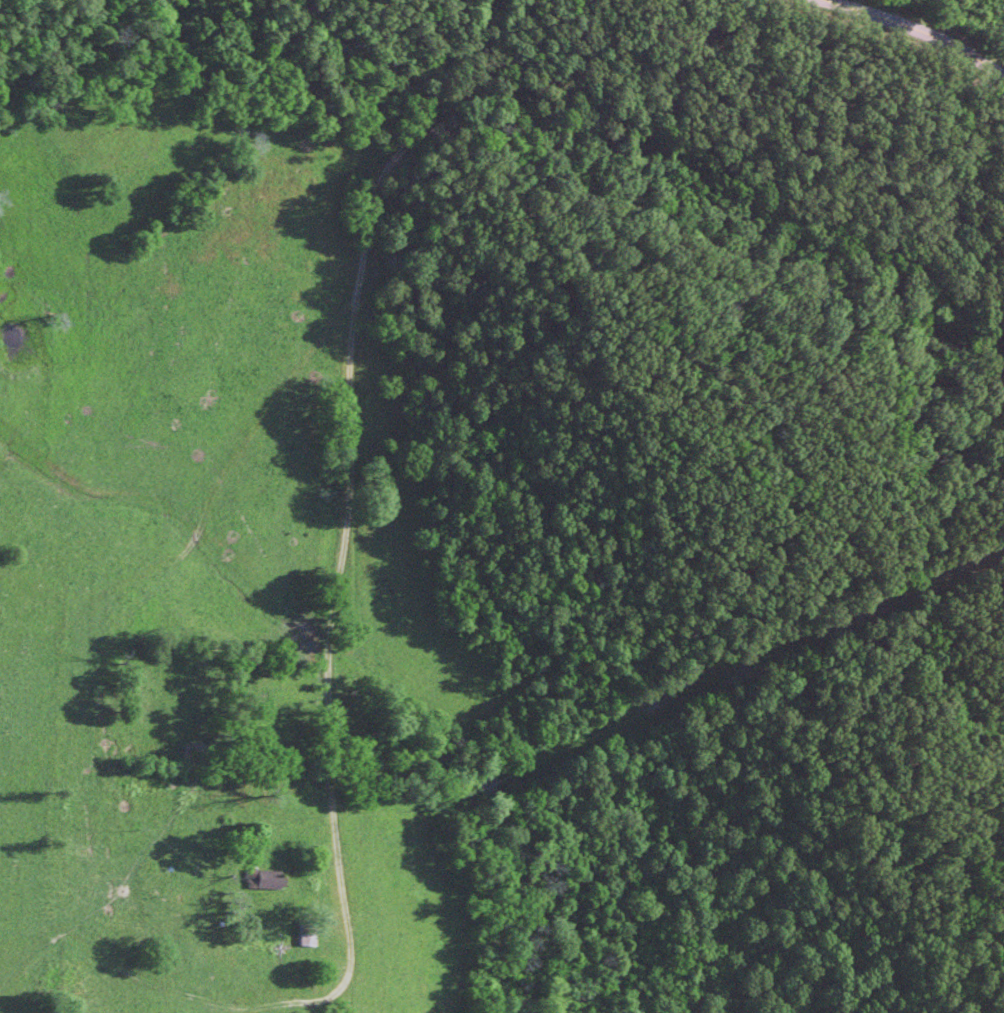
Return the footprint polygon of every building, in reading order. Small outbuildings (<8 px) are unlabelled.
[(249,887),(282,887),(282,869),(249,869),(249,887)]
